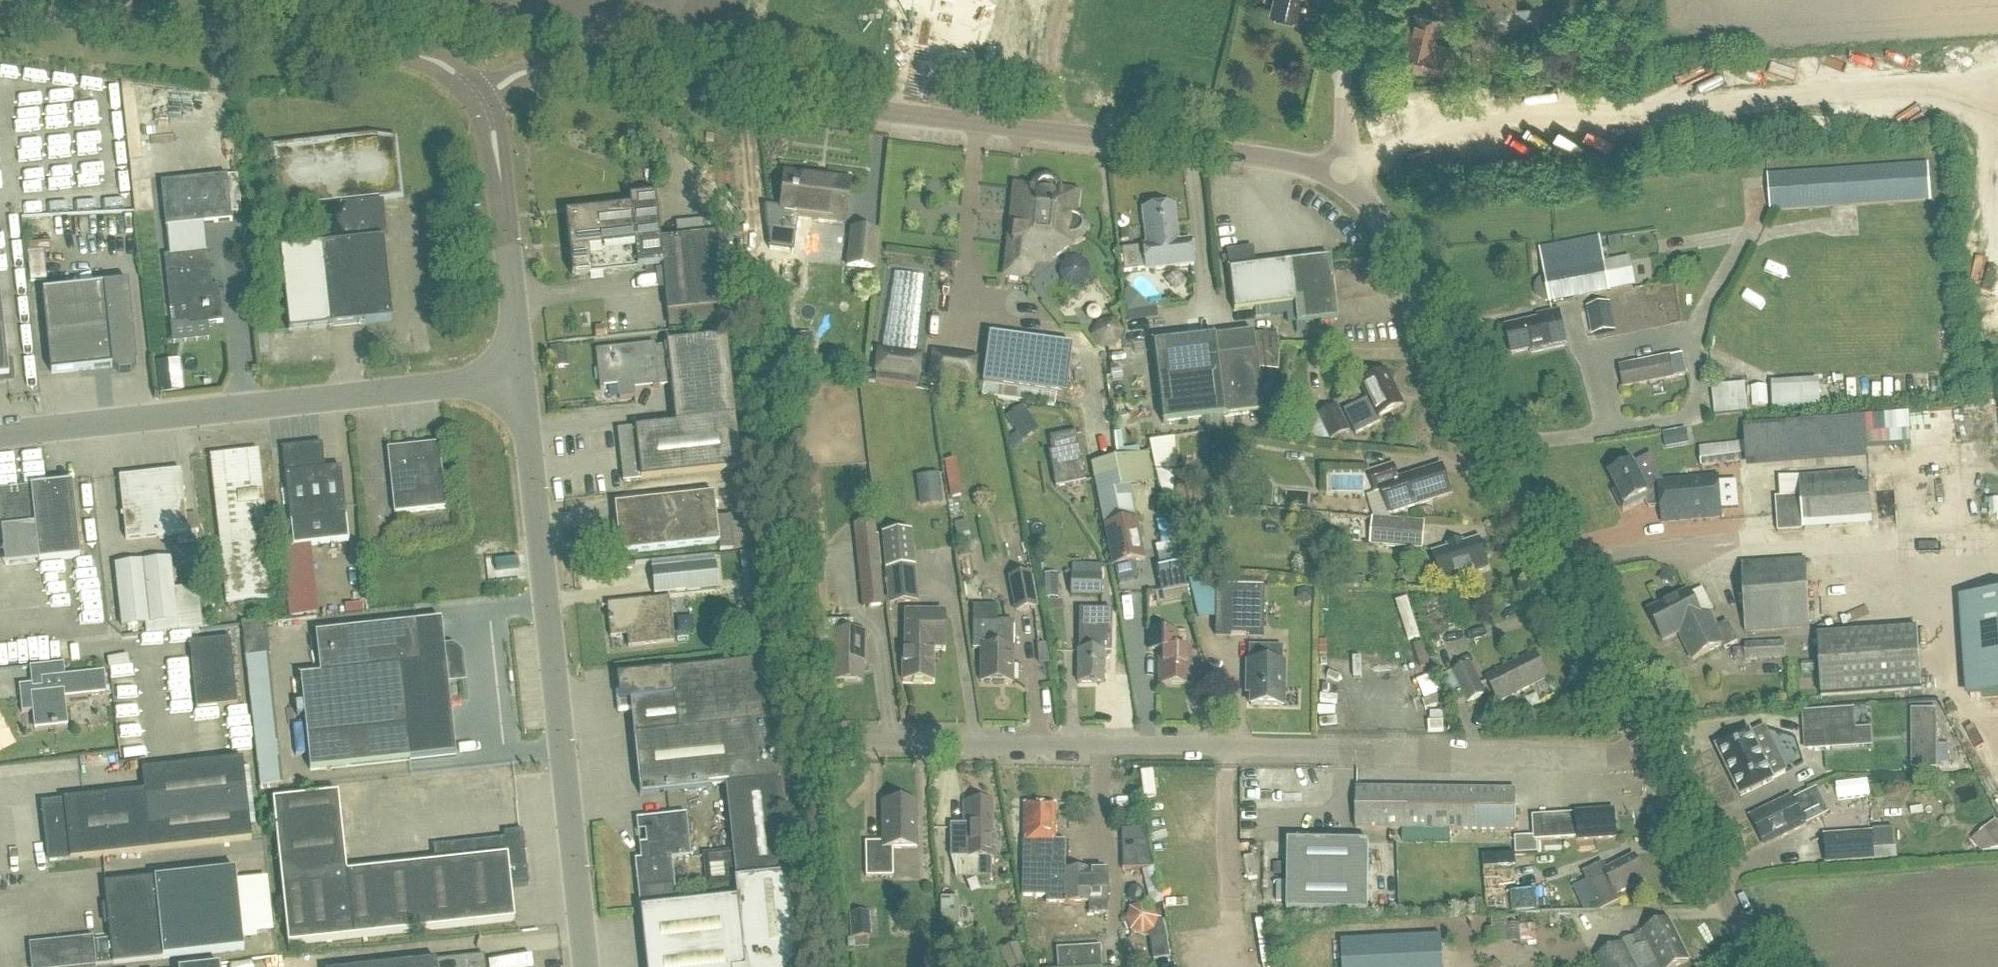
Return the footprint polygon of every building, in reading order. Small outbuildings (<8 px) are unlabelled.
[(1307,0),(1275,0),(1272,10),(1303,17),(1307,0)] [(1502,43),(1560,38),(1557,4),(1518,6),(1517,0),(1463,0),(1464,18),(1480,17),(1482,31),(1501,30),(1502,43)] [(1397,50),(1403,52),(1412,11),(1405,9),(1397,50)] [(1410,37),(1404,65),(1445,74),(1451,47),(1433,43),(1439,15),(1416,10),(1412,27),(1413,27),(1411,38),(1410,37)] [(1579,21),(1565,22),(1566,39),(1581,37),(1579,21)] [(1503,65),(1502,43),(1501,30),(1482,31),(1471,32),(1475,76),(1496,74),(1496,66),(1503,65)] [(381,220),(379,200),(400,198),(394,142),(374,139),(272,149),(279,212),(317,209),(319,237),(311,238),(312,249),(281,253),(289,333),(329,329),(392,322),(382,230),(385,230),(384,220),(381,220)] [(1771,214),(1931,203),(1928,167),(1768,178),(1771,214)] [(205,270),(210,269),(205,225),(232,222),(227,176),(161,183),(169,257),(164,258),(170,312),(187,310),(189,327),(223,323),(219,287),(207,288),(205,270)] [(844,222),(849,185),(788,177),(783,213),(844,222)] [(1057,194),(1057,189),(1054,185),(1049,181),(1044,181),(1039,183),(1035,187),(1034,191),(1016,190),(1013,214),(1019,215),(1018,223),(1012,222),(1006,278),(1010,279),(1010,278),(1019,279),(1024,277),(1028,273),(1029,268),(1030,268),(1030,262),(1049,264),(1070,248),(1071,240),(1076,240),(1080,237),(1083,232),(1084,227),(1082,222),(1078,218),(1073,217),(1075,196),(1057,194)] [(638,270),(663,267),(720,261),(717,236),(661,242),(656,197),(630,200),(631,209),(638,271),(639,271),(638,270)] [(1145,273),(1161,271),(1193,267),(1190,242),(1178,243),(1173,208),(1142,211),(1146,247),(1142,248),(1142,249),(1121,251),(1124,274),(1145,271),(1145,273)] [(573,278),(638,271),(631,209),(566,216),(573,278)] [(874,271),(879,235),(852,231),(847,267),(874,271)] [(1541,250),(1544,268),(1552,306),(1610,294),(1609,289),(1633,285),(1629,262),(1606,266),(1601,239),(1541,250)] [(1251,269),(1249,250),(1226,253),(1234,313),(1294,306),(1296,326),(1337,321),(1330,260),(1251,269)] [(720,261),(663,267),(668,315),(725,309),(720,261)] [(36,280),(50,279),(49,268),(35,268),(36,280)] [(895,295),(885,294),(881,333),(911,336),(915,295),(929,297),(931,275),(898,272),(895,295)] [(131,372),(137,365),(128,284),(43,293),(51,374),(112,367),(119,374),(131,372)] [(1130,293),(1133,319),(1154,316),(1153,304),(1145,305),(1143,291),(1130,293)] [(10,379),(0,294),(0,380),(10,379)] [(1604,302),(1580,306),(1585,335),(1609,331),(1604,302)] [(1532,356),(1567,348),(1559,312),(1539,317),(1539,321),(1505,328),(1512,356),(1531,352),(1532,356)] [(1101,350),(1116,346),(1123,333),(1114,321),(1098,324),(1092,338),(1101,350)] [(1279,351),(1276,332),(1253,335),(1253,334),(1153,346),(1162,425),(1226,418),(1228,431),(1274,437),(1279,351)] [(743,469),(728,337),(667,344),(667,346),(656,348),(655,345),(596,352),(601,391),(604,390),(604,387),(618,386),(620,400),(636,398),(634,386),(652,384),(653,388),(671,386),(676,425),(618,431),(624,483),(743,469)] [(1065,398),(1072,348),(989,337),(982,387),(1065,398)] [(937,351),(935,375),(980,377),(981,353),(937,351)] [(1625,388),(1688,376),(1684,356),(1621,367),(1625,388)] [(919,363),(879,357),(876,385),(916,390),(919,363)] [(1120,370),(1110,370),(1110,381),(1121,380),(1120,370)] [(158,375),(160,395),(180,393),(178,374),(158,375)] [(1355,436),(1379,424),(1377,420),(1402,408),(1386,374),(1360,386),(1367,401),(1344,412),(1355,436)] [(1810,380),(1762,383),(1763,409),(1812,406),(1810,380)] [(1715,416),(1747,413),(1745,386),(1713,389),(1715,416)] [(1760,387),(1747,388),(1748,406),(1761,406),(1760,387)] [(1329,442),(1348,433),(1336,408),(1306,422),(1315,441),(1326,436),(1329,442)] [(1026,440),(1043,431),(1031,410),(1014,420),(1026,440)] [(1658,433),(1660,448),(1684,444),(1682,429),(1658,433)] [(1075,434),(1050,439),(1053,454),(1049,455),(1055,489),(1084,484),(1075,434)] [(1700,449),(1703,467),(1748,461),(1747,443),(1700,449)] [(282,550),(287,598),(309,596),(304,547),(348,543),(347,525),(346,517),(341,469),(325,471),(322,445),(282,449),(290,523),(293,548),(282,550)] [(395,516),(446,510),(439,445),(388,450),(395,516)] [(234,455),(250,601),(275,598),(258,452),(234,455)] [(1152,481),(1146,453),(1116,459),(1115,456),(1090,463),(1111,566),(1143,560),(1129,485),(1152,481)] [(226,603),(250,601),(234,455),(209,457),(226,603)] [(952,498),(961,496),(954,460),(945,462),(952,498)] [(1645,502),(1649,509),(1661,508),(1659,488),(1649,494),(1634,465),(1610,477),(1617,490),(1618,492),(1614,493),(1624,513),(1645,502)] [(1371,476),(1377,495),(1368,498),(1375,520),(1392,521),(1391,517),(1433,504),(1431,500),(1451,493),(1442,468),(1399,482),(1394,469),(1371,476)] [(180,473),(118,479),(125,541),(187,535),(180,473)] [(1215,506),(1218,477),(1176,473),(1173,501),(1215,506)] [(949,503),(947,474),(923,476),(925,505),(949,503)] [(1803,530),(1800,476),(1777,478),(1778,499),(1776,500),(1778,534),(1803,532),(1803,530)] [(1719,478),(1659,483),(1659,488),(1661,508),(1661,509),(1663,524),(1723,519),(1719,478)] [(72,484),(0,492),(0,530),(33,526),(33,528),(35,528),(39,563),(80,558),(72,484)] [(1985,490),(1987,523),(1997,523),(1997,489),(1985,490)] [(620,554),(720,543),(714,495),(615,506),(620,554)] [(731,526),(731,519),(717,520),(721,553),(749,551),(747,525),(731,526)] [(1423,551),(1425,524),(1392,521),(1375,520),(1373,520),(1371,547),(1423,551)] [(854,527),(858,568),(862,608),(883,606),(874,525),(854,527)] [(915,568),(911,534),(882,537),(885,571),(889,607),(919,604),(915,568)] [(1460,585),(1475,580),(1474,576),(1489,571),(1480,542),(1434,556),(1443,585),(1458,580),(1460,585)] [(1156,548),(1160,572),(1157,573),(1160,589),(1184,585),(1181,568),(1180,568),(1174,545),(1156,548)] [(1747,633),(1810,629),(1806,561),(1742,564),(1747,633)] [(173,592),(170,563),(114,568),(120,628),(145,626),(146,636),(200,630),(196,590),(173,592)] [(716,565),(652,571),(654,597),(718,591),(716,565)] [(1016,614),(1036,610),(1029,575),(1010,579),(1016,614)] [(1101,598),(1102,577),(1071,577),(1070,598),(1101,598)] [(1264,637),(1265,590),(1217,589),(1216,636),(1264,637)] [(1704,623),(1690,594),(1649,614),(1664,643),(1679,635),(1680,636),(1688,638),(1690,642),(1689,642),(1687,648),(1694,662),(1723,647),(1726,651),(1739,644),(1729,624),(1717,630),(1712,619),(1704,623)] [(1966,699),(1997,697),(1997,597),(1960,600),(1966,699)] [(674,642),(669,598),(607,605),(611,639),(627,637),(629,647),(674,642)] [(1419,636),(1406,599),(1392,603),(1405,640),(1419,636)] [(1112,612),(1079,612),(1079,653),(1078,653),(1078,684),(1104,685),(1104,655),(1112,655),(1112,612)] [(943,651),(944,622),(944,615),(906,615),(906,621),(905,649),(903,649),(903,683),(933,684),(934,651),(943,651)] [(320,677),(300,679),(310,773),(411,762),(456,758),(449,681),(463,680),(460,656),(452,650),(445,650),(442,622),(416,625),(316,636),(320,677)] [(1012,685),(1013,651),(1010,650),(1010,623),(973,622),(972,651),(981,651),(981,684),(1012,685)] [(864,652),(865,637),(853,637),(853,624),(821,623),(821,638),(831,638),(831,683),(862,683),(862,652),(864,652)] [(246,660),(270,658),(267,624),(243,626),(246,660)] [(1822,697),(1922,690),(1918,631),(1818,637),(1822,697)] [(1191,677),(1191,651),(1177,651),(1177,633),(1149,633),(1149,652),(1161,652),(1160,685),(1186,685),(1186,677),(1191,677)] [(196,712),(238,707),(231,642),(189,646),(196,712)] [(1414,668),(1426,664),(1420,643),(1408,647),(1414,668)] [(1785,659),(1785,654),(1785,643),(1746,646),(1746,661),(1785,659)] [(1500,705),(1549,681),(1536,654),(1486,679),(1500,705)] [(735,894),(795,887),(794,874),(770,661),(616,678),(617,692),(615,692),(616,704),(616,709),(617,709),(617,714),(622,714),(631,713),(640,795),(726,786),(733,854),(706,857),(708,868),(721,867),(722,883),(734,882),(735,894)] [(1283,708),(1284,665),(1248,664),(1248,679),(1252,679),(1251,707),(1283,708)] [(65,678),(64,665),(40,667),(42,688),(32,689),(32,686),(19,687),(21,714),(34,713),(35,726),(34,726),(34,731),(68,728),(65,706),(64,706),(63,699),(106,695),(104,674),(65,678)] [(1456,712),(1469,705),(1487,696),(1472,666),(1441,681),(1456,712)] [(1412,680),(1418,699),(1437,693),(1431,674),(1412,680)] [(1857,748),(1855,710),(1803,713),(1804,735),(1824,734),(1825,750),(1857,748)] [(1935,712),(1910,712),(1911,772),(1936,772),(1935,712)] [(1741,798),(1773,782),(1750,734),(1718,750),(1741,798)] [(70,862),(252,842),(243,762),(142,772),(144,793),(64,802),(43,804),(50,863),(70,861),(70,862)] [(1155,797),(1152,774),(1139,775),(1143,799),(1155,797)] [(404,782),(388,783),(391,819),(419,817),(418,809),(472,805),(471,786),(405,792),(404,782)] [(1516,832),(1516,826),(1517,792),(1357,790),(1356,830),(1516,832)] [(1827,815),(1814,791),(1794,801),(1792,798),(1751,818),(1765,845),(1781,836),(1782,840),(1807,827),(1806,826),(1827,815)] [(347,876),(338,796),(273,803),(288,947),(515,923),(511,890),(529,888),(523,833),(504,835),(505,841),(433,849),(435,866),(347,876)] [(916,848),(916,803),(882,803),(882,842),(864,842),(864,878),(892,878),(892,848),(916,848)] [(990,838),(990,804),(965,804),(965,829),(950,829),(950,858),(978,858),(978,877),(990,877),(990,858),(995,858),(995,838),(990,838)] [(1023,861),(1023,898),(1045,898),(1045,904),(1089,904),(1088,915),(1107,916),(1108,871),(1065,871),(1065,868),(1055,868),(1055,807),(1024,806),(1023,861)] [(1578,816),(1533,819),(1535,843),(1579,841),(1579,843),(1618,840),(1616,814),(1578,816)] [(735,894),(736,900),(677,906),(672,860),(691,858),(686,815),(658,818),(659,830),(645,831),(646,844),(639,845),(641,860),(635,861),(647,966),(803,966),(795,887),(735,894)] [(1964,837),(1977,858),(1997,845),(1997,834),(1990,821),(1964,837)] [(1122,832),(1122,871),(1151,870),(1146,844),(1144,844),(1143,831),(1122,832)] [(1874,849),(1873,834),(1826,837),(1828,864),(1897,860),(1897,848),(1874,849)] [(1369,915),(1369,846),(1288,846),(1288,914),(1369,915)] [(1647,882),(1636,858),(1607,872),(1604,866),(1584,875),(1602,912),(1620,903),(1617,896),(1647,882)] [(234,872),(104,886),(110,942),(91,944),(91,940),(29,946),(31,966),(94,966),(95,966),(112,964),(112,965),(163,960),(243,951),(234,872)] [(1489,895),(1511,893),(1510,879),(1488,881),(1489,895)] [(958,925),(958,901),(940,901),(940,925),(958,925)] [(1153,908),(1141,904),(1129,909),(1125,921),(1130,932),(1149,940),(1153,963),(1164,962),(1165,966),(1169,966),(1167,959),(1170,959),(1161,922),(1158,921),(1158,920),(1153,908)] [(851,939),(867,938),(866,914),(850,915),(851,939)] [(1669,921),(1632,940),(1637,951),(1646,947),(1656,965),(1652,966),(1680,966),(1690,962),(1669,921)] [(1344,966),(1444,966),(1442,936),(1342,942),(1344,966)] [(1005,951),(1012,966),(1026,966),(1029,966),(1021,945),(1005,951)] [(1623,945),(1596,959),(1600,966),(1635,966),(1623,945)] [(1100,947),(1056,950),(1057,966),(1101,966),(1100,947)] [(484,957),(390,966),(485,966),(484,957)]
